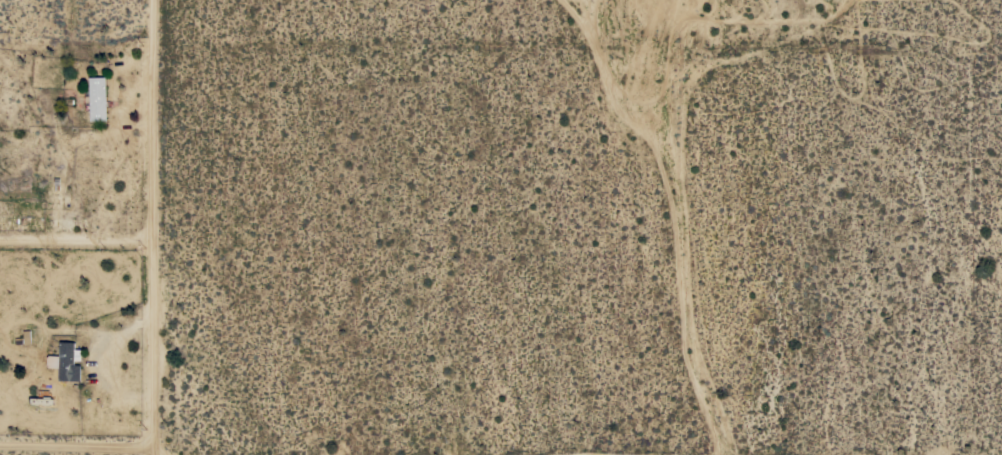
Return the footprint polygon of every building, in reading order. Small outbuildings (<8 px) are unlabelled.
[(90,120),(89,77),(106,77),(106,120),(90,120)] [(59,368),(48,367),(47,365),(47,357),(49,355),(59,356),(60,341),(75,342),(75,349),(82,350),(81,360),(74,360),(74,364),(81,365),(80,381),(58,380),(59,368)]
